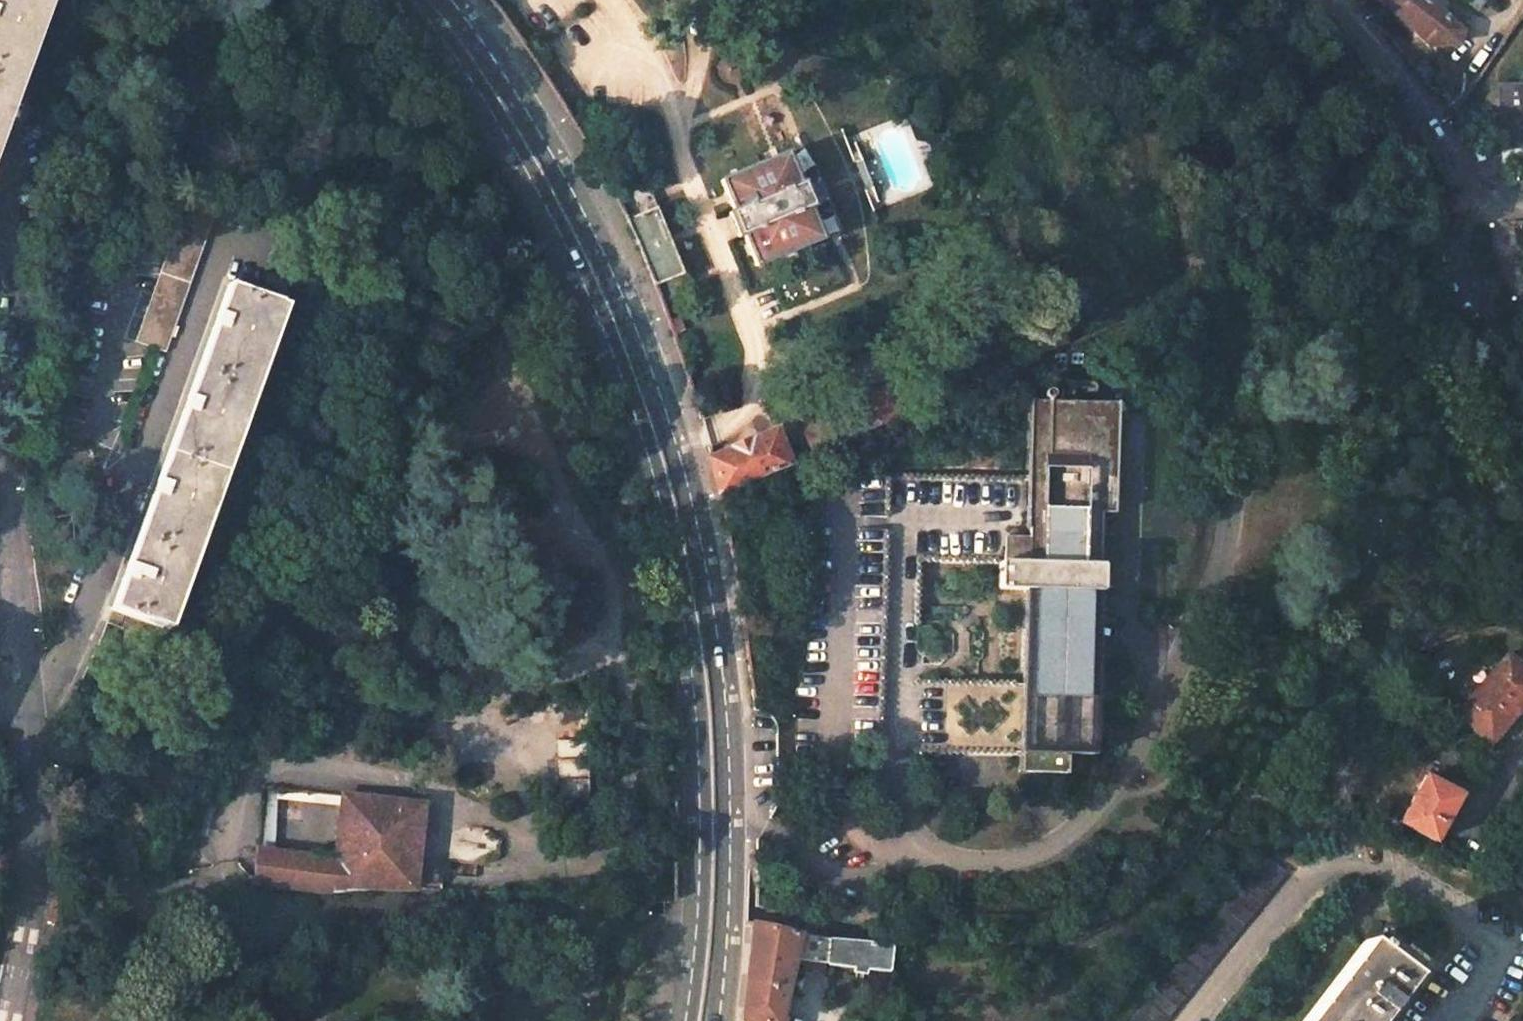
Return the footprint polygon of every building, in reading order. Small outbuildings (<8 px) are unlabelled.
[(45,0),(0,0),(0,124),(45,0)] [(1422,0),(1374,0),(1429,49),(1458,47),(1461,40),(1462,34),(1422,0)] [(1434,76),(1423,64),(1414,72),(1424,84),(1434,76)] [(787,153),(721,181),(733,212),(729,213),(738,237),(743,235),(756,266),(821,239),(809,208),(812,207),(802,183),(800,185),(787,153)] [(222,191),(193,181),(136,342),(165,352),(222,191)] [(648,186),(616,200),(617,203),(633,235),(644,261),(662,305),(692,293),(648,186)] [(138,578),(239,294),(229,286),(110,612),(123,621),(138,578)] [(295,316),(239,294),(123,621),(180,640),(295,316)] [(892,388),(842,410),(853,436),(903,415),(892,388)] [(1018,773),(1065,775),(1066,754),(1093,755),(1098,592),(1099,591),(1101,589),(1102,567),(1099,564),(1102,435),(1100,435),(1101,402),(1030,400),(1027,480),(1026,529),(1028,529),(1028,541),(1023,542),(1007,556),(1007,561),(1002,561),(1000,562),(999,564),(998,585),(999,588),(1001,589),(1024,590),(1021,684),(1019,753),(1018,773)] [(796,434),(805,457),(836,443),(826,421),(796,434)] [(774,433),(711,460),(719,493),(787,464),(774,433)] [(631,494),(616,500),(621,513),(636,507),(631,494)] [(1455,714),(1490,745),(1522,707),(1522,667),(1507,654),(1455,714)] [(1425,776),(1399,823),(1434,842),(1460,795),(1425,776)] [(423,805),(343,795),(334,860),(257,850),(255,882),(319,891),(365,888),(413,890),(423,805)] [(1131,1020),(1166,1020),(1287,872),(1266,855),(1131,1020)] [(846,906),(844,922),(873,924),(874,908),(846,906)] [(742,1020),(777,1020),(793,957),(799,932),(752,921),(742,1020)] [(799,932),(793,957),(825,964),(888,971),(891,945),(828,939),(799,932)] [(1303,1020),(1377,1020),(1411,976),(1364,941),(1303,1020)] [(1377,1020),(1384,1020),(1415,980),(1411,976),(1377,1020)]
